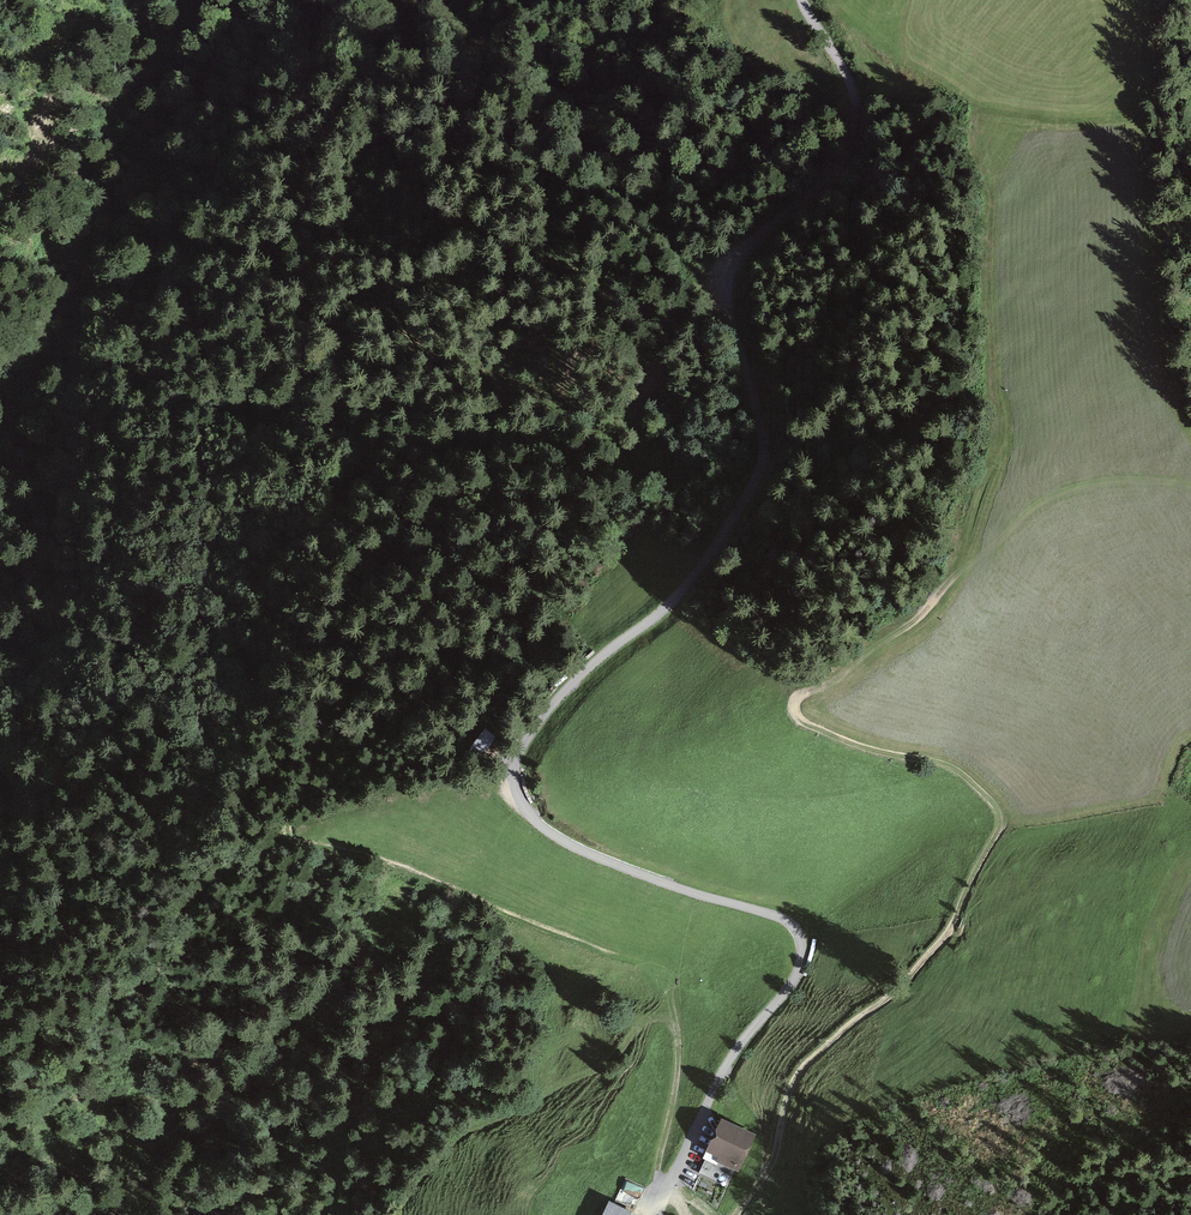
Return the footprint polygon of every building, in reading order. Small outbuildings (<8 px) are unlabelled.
[(753,1131),(722,1117),(710,1143),(741,1157),(753,1131)] [(610,1206),(606,1214),(630,1214),(610,1206)]
